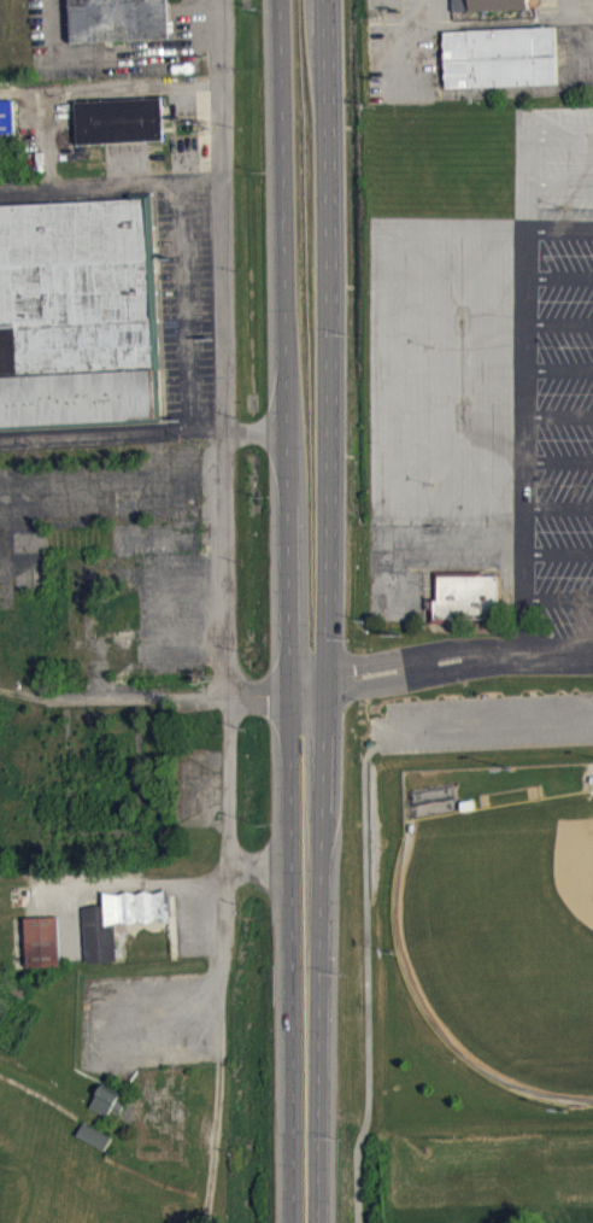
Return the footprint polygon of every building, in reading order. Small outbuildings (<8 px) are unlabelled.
[(72,42),(171,37),(169,0),(69,0),(72,42)] [(470,10),(529,8),(529,0),(470,0),(470,10)] [(442,30),(446,88),(557,81),(556,25),(442,30)] [(76,100),(78,144),(164,139),(163,95),(76,100)] [(0,109),(0,142),(16,142),(15,109),(0,109)] [(158,420),(147,198),(0,205),(0,427),(158,420)] [(502,585),(441,585),(441,608),(432,609),(432,632),(451,632),(451,627),(502,627),(502,585)] [(84,906),(106,903),(105,890),(121,893),(129,889),(139,893),(146,888),(155,891),(169,886),(171,920),(157,917),(147,921),(139,918),(130,923),(122,919),(116,921),(118,958),(87,960),(84,906)] [(25,915),(59,914),(61,964),(28,965),(25,915)] [(105,1081),(90,1105),(107,1116),(115,1105),(121,1108),(129,1095),(105,1081)] [(93,1117),(110,1125),(114,1116),(123,1119),(129,1104),(104,1093),(93,1117)] [(86,1120),(112,1135),(106,1147),(78,1133),(86,1120)] [(80,1146),(109,1158),(114,1145),(85,1132),(80,1146)]
